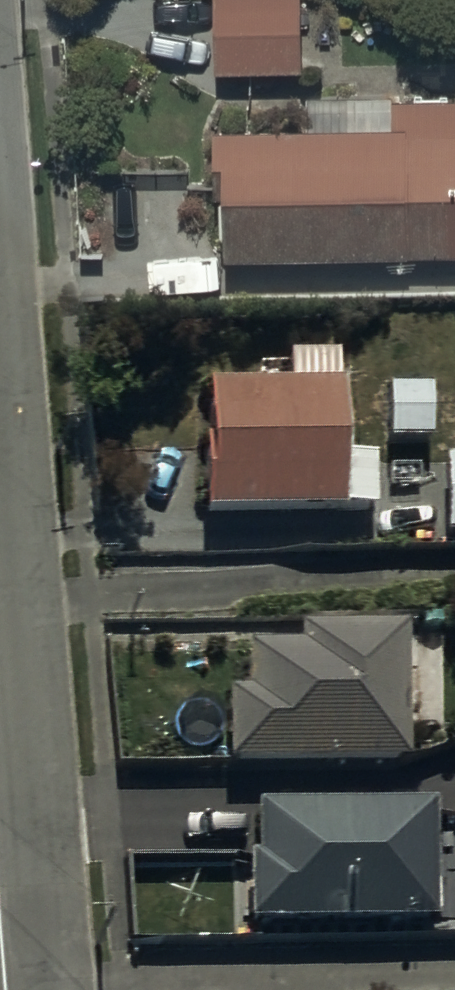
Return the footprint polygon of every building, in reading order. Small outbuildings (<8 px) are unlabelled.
[(215,73),(302,72),(302,0),(215,0),(215,73)] [(391,102),(391,95),(305,96),(305,129),(214,130),(214,203),(224,203),(223,261),(454,258),(454,101),(391,102)] [(262,389),(204,390),(205,522),(372,522),(372,466),(342,466),(341,392),(335,392),(334,361),(262,361),(262,389)] [(428,394),(386,395),(388,449),(430,448),(428,394)] [(444,465),(444,541),(454,541),(454,465),(444,465)] [(404,634),(298,636),(298,641),(254,642),(254,655),(244,655),(245,700),(224,701),(225,774),(406,772),(404,634)] [(434,813),(254,813),(254,863),(245,863),(245,932),(434,931),(434,813)]
